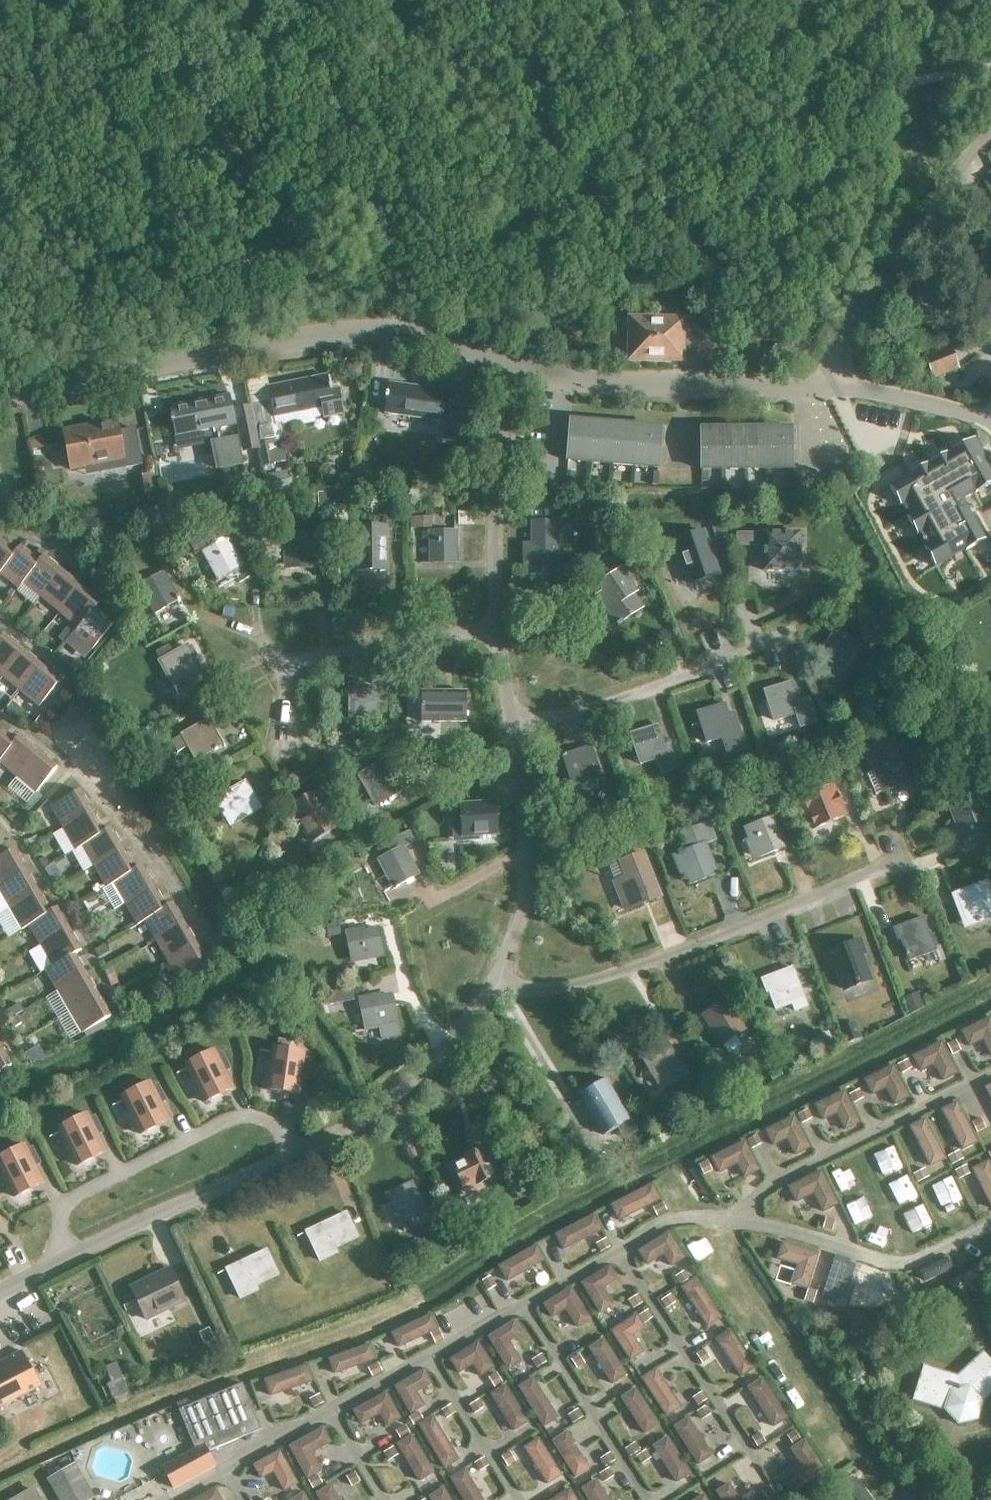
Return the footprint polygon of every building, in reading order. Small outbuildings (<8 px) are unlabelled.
[(683,360),(684,319),(631,319),(630,359),(683,360)] [(933,377),(957,368),(950,349),(926,358),(933,377)] [(270,400),(250,403),(251,406),(252,410),(258,445),(259,445),(263,464),(273,462),(268,437),(282,435),(280,422),(276,423),(275,417),(311,410),(322,408),(323,410),(324,418),(342,414),(341,410),(337,388),(329,390),(326,375),(268,387),(270,400)] [(447,404),(449,392),(390,383),(386,414),(444,422),(441,440),(454,441),(459,406),(447,404)] [(229,395),(170,406),(176,436),(196,432),(198,444),(213,441),(219,469),(242,464),(237,436),(240,435),(243,448),(258,445),(252,410),(251,406),(235,409),(236,413),(233,413),(229,395)] [(87,427),(63,431),(70,470),(123,460),(124,468),(141,465),(135,429),(119,432),(117,421),(100,424),(100,425),(88,428),(87,427)] [(660,446),(661,433),(571,425),(567,460),(657,468),(659,446),(660,446)] [(792,446),(793,446),(793,433),(702,434),(703,469),(793,468),(792,446)] [(936,566),(984,539),(962,499),(990,483),(990,465),(975,438),(890,487),(936,566)] [(266,484),(239,489),(241,503),(268,498),(266,484)] [(532,566),(557,566),(556,521),(531,522),(532,566)] [(356,527),(356,539),(357,571),(385,570),(384,526),(356,527)] [(720,526),(712,529),(716,540),(723,537),(720,526)] [(429,563),(457,562),(456,531),(429,531),(429,563)] [(704,532),(676,541),(690,585),(718,575),(704,532)] [(284,564),(312,564),(312,533),(284,533),(284,564)] [(800,533),(764,533),(764,571),(800,571),(800,533)] [(217,578),(242,564),(226,537),(202,551),(217,578)] [(20,547),(20,546),(14,553),(0,540),(0,571),(20,547)] [(20,547),(0,571),(0,573),(17,588),(44,556),(43,556),(38,562),(20,547)] [(44,556),(17,588),(18,588),(23,582),(41,597),(62,572),(44,556)] [(620,568),(597,584),(602,591),(597,595),(618,626),(623,623),(622,621),(642,607),(629,589),(633,587),(620,568)] [(81,587),(62,572),(41,597),(59,612),(81,587)] [(138,585),(154,613),(178,600),(163,572),(138,585)] [(99,603),(81,587),(59,612),(77,627),(72,633),(73,634),(99,603)] [(99,603),(73,634),(91,650),(113,624),(94,609),(99,603)] [(0,640),(0,674),(1,675),(22,650),(4,635),(0,640)] [(206,680),(201,672),(186,646),(159,662),(174,688),(187,680),(192,689),(206,680)] [(19,691),(41,665),(22,650),(1,675),(19,691)] [(41,665),(19,691),(38,707),(60,681),(41,665)] [(792,681),(765,690),(775,720),(796,713),(801,727),(817,722),(809,698),(799,701),(792,681)] [(381,717),(381,683),(351,683),(350,716),(346,716),(346,720),(354,720),(354,717),(381,717)] [(466,692),(421,692),(421,722),(466,722),(466,692)] [(697,712),(707,742),(723,737),(728,752),(745,747),(735,715),(729,717),(724,703),(697,712)] [(226,746),(224,743),(210,718),(182,735),(183,736),(173,742),(179,753),(189,748),(197,762),(226,746)] [(381,724),(381,737),(397,737),(397,724),(381,724)] [(641,764),(654,759),(659,774),(676,769),(668,744),(664,745),(657,724),(631,733),(641,764)] [(0,731),(0,759),(19,736),(13,742),(0,731)] [(19,736),(0,759),(0,763),(16,777),(38,752),(19,736)] [(490,748),(490,738),(470,738),(470,748),(490,748)] [(888,790),(910,780),(891,738),(866,749),(876,771),(880,769),(888,790)] [(573,785),(601,776),(592,746),(564,754),(573,785)] [(38,752),(16,777),(35,793),(56,767),(38,752)] [(375,805),(402,789),(385,760),(358,775),(375,805)] [(231,825),(260,808),(245,781),(215,799),(231,825)] [(834,785),(801,799),(814,829),(846,815),(834,785)] [(63,828),(91,812),(79,790),(50,807),(63,828)] [(295,801),(300,809),(294,812),(311,841),(337,827),(320,797),(315,800),(310,792),(295,801)] [(990,830),(990,820),(983,799),(952,810),(956,822),(960,821),(967,839),(990,830)] [(497,835),(495,802),(460,805),(460,811),(452,812),(453,823),(461,822),(462,841),(478,840),(478,836),(497,835)] [(75,849),(110,829),(110,828),(103,832),(91,812),(63,828),(75,849)] [(758,856),(784,846),(773,817),(745,828),(749,838),(751,838),(758,856)] [(678,853),(686,873),(690,883),(711,875),(708,868),(715,865),(706,843),(715,840),(708,822),(682,832),(689,849),(678,853)] [(110,829),(75,849),(75,850),(82,846),(94,866),(122,849),(110,829)] [(419,874),(404,846),(415,841),(410,831),(390,841),(395,850),(379,858),(393,887),(419,874)] [(26,871),(13,849),(0,857),(0,886),(26,871)] [(106,887),(141,866),(134,870),(122,849),(94,866),(106,887)] [(627,878),(615,883),(625,909),(660,896),(643,854),(621,863),(627,878)] [(125,903),(153,887),(141,866),(106,887),(113,883),(125,903)] [(26,871),(0,886),(0,892),(9,908),(38,892),(26,871)] [(971,924),(990,916),(990,895),(986,883),(960,893),(971,924)] [(153,887),(125,903),(137,924),(172,904),(172,903),(165,907),(153,887)] [(49,912),(38,892),(9,908),(21,929),(57,908),(56,908),(49,912)] [(172,904),(137,924),(137,925),(144,921),(156,941),(184,924),(172,904)] [(40,946),(69,929),(57,908),(21,929),(28,925),(40,946)] [(910,923),(896,928),(909,961),(923,956),(936,952),(923,919),(910,923)] [(168,962),(196,945),(184,924),(156,941),(168,962)] [(350,957),(382,950),(378,928),(361,931),(360,929),(345,932),(350,957)] [(81,950),(69,929),(40,946),(52,966),(45,970),(81,950)] [(866,953),(862,942),(828,955),(833,966),(836,965),(846,990),(872,980),(862,955),(866,953)] [(196,945),(168,962),(180,983),(209,967),(196,945)] [(57,991),(86,974),(74,954),(81,950),(45,970),(57,991)] [(777,1010),(805,999),(793,968),(782,972),(782,974),(763,981),(767,992),(770,991),(777,1010)] [(98,995),(86,974),(57,991),(69,1012),(98,995)] [(399,1035),(397,1023),(391,994),(373,998),(372,995),(359,998),(365,1030),(380,1027),(382,1038),(399,1035)] [(110,1017),(98,995),(69,1012),(82,1033),(110,1017)] [(722,1044),(746,1029),(727,1001),(715,1009),(716,1010),(705,1017),(722,1044)] [(960,1032),(968,1048),(982,1041),(990,1057),(990,1019),(990,1017),(960,1032)] [(858,1036),(853,1025),(842,1029),(846,1041),(858,1036)] [(658,1084),(683,1069),(666,1041),(657,1047),(656,1046),(650,1049),(652,1052),(642,1058),(658,1084)] [(941,1042),(911,1057),(919,1073),(933,1065),(942,1082),(957,1074),(941,1042)] [(11,1065),(0,1046),(0,1072),(11,1065)] [(304,1058),(304,1053),(272,1048),(266,1090),(299,1095),(302,1072),(307,1073),(309,1059),(304,1058)] [(214,1050),(185,1065),(204,1102),(233,1088),(223,1068),(228,1066),(222,1053),(217,1055),(214,1050)] [(893,1065),(863,1081),(871,1096),(885,1089),(894,1106),(910,1098),(893,1065)] [(593,1088),(581,1096),(600,1127),(612,1120),(616,1127),(624,1139),(635,1132),(628,1120),(603,1078),(591,1085),(593,1088)] [(153,1087),(150,1082),(121,1097),(140,1134),(169,1120),(159,1100),(164,1097),(158,1085),(153,1087)] [(844,1091),(814,1106),(822,1121),(836,1115),(844,1131),(860,1124),(844,1091)] [(90,1119),(87,1114),(58,1128),(77,1166),(106,1152),(96,1132),(101,1129),(95,1116),(90,1119)] [(793,1116),(764,1131),(772,1147),(786,1140),(794,1157),(810,1148),(793,1116)] [(745,1141),(710,1158),(718,1174),(737,1165),(743,1179),(759,1171),(745,1141)] [(24,1145),(0,1157),(0,1169),(14,1197),(43,1183),(33,1163),(38,1160),(32,1148),(27,1150),(24,1145)] [(479,1189),(477,1184),(494,1176),(481,1149),(471,1154),(473,1157),(454,1166),(467,1195),(479,1189)] [(821,1170),(787,1187),(794,1204),(813,1195),(822,1214),(838,1206),(821,1170)] [(400,1223),(426,1211),(412,1181),(386,1194),(400,1223)] [(652,1184),(610,1206),(618,1222),(660,1200),(652,1184)] [(333,1249),(358,1237),(346,1213),(307,1232),(316,1252),(331,1245),(333,1249)] [(594,1215),(554,1235),(562,1252),(602,1231),(594,1215)] [(668,1232),(637,1251),(646,1266),(663,1255),(670,1268),(685,1259),(668,1232)] [(545,1261),(536,1246),(498,1267),(506,1283),(545,1261)] [(804,1252),(792,1248),(783,1278),(795,1281),(804,1252)] [(254,1286),(278,1275),(267,1250),(227,1269),(237,1290),(252,1282),(254,1286)] [(824,1257),(812,1294),(835,1302),(847,1264),(824,1257)] [(580,1283),(600,1315),(614,1306),(604,1289),(618,1281),(608,1266),(580,1283)] [(131,1288),(147,1320),(185,1301),(170,1270),(131,1288)] [(696,1277),(680,1288),(707,1328),(722,1318),(696,1277)] [(577,1329),(590,1320),(571,1288),(542,1305),(552,1319),(565,1311),(577,1329)] [(610,1331),(630,1362),(644,1353),(633,1336),(646,1329),(636,1314),(610,1331)] [(438,1330),(431,1315),(390,1334),(398,1349),(438,1330)] [(513,1321),(487,1337),(508,1372),(522,1363),(510,1342),(522,1335),(513,1321)] [(730,1330),(715,1340),(740,1379),(755,1369),(730,1330)] [(588,1348),(612,1385),(627,1376),(603,1338),(588,1348)] [(478,1341),(449,1359),(458,1375),(472,1365),(480,1377),(494,1368),(478,1341)] [(334,1375),(376,1360),(370,1344),(328,1359),(334,1375)] [(41,1387),(23,1351),(0,1363),(0,1408),(41,1387)] [(990,1392),(990,1362),(983,1353),(958,1376),(924,1366),(914,1400),(945,1409),(958,1423),(977,1420),(982,1401),(990,1392)] [(269,1398),(313,1382),(308,1366),(264,1380),(269,1398)] [(424,1369),(394,1387),(410,1416),(424,1407),(416,1393),(432,1384),(424,1369)] [(666,1418),(681,1407),(655,1369),(640,1379),(666,1418)] [(517,1388),(543,1428),(558,1419),(533,1378),(517,1388)] [(773,1429),(788,1419),(762,1378),(747,1388),(773,1429)] [(208,1452),(261,1430),(242,1384),(179,1410),(194,1447),(204,1443),(208,1452)] [(505,1385),(489,1395),(513,1432),(528,1422),(505,1385)] [(635,1388),(620,1398),(644,1435),(659,1425),(635,1388)] [(386,1392),(352,1411),(360,1426),(380,1415),(386,1427),(401,1419),(386,1392)] [(417,1425),(444,1470),(459,1460),(432,1415),(417,1425)] [(698,1466),(713,1456),(687,1418),(672,1427),(698,1466)] [(323,1427),(288,1447),(306,1480),(322,1471),(312,1454),(331,1444),(323,1427)] [(551,1441),(574,1479),(590,1469),(566,1431),(551,1441)] [(411,1435),(396,1444),(419,1483),(434,1473),(411,1435)] [(676,1484),(691,1474),(667,1437),(652,1447),(676,1484)] [(562,1476),(538,1438),(523,1448),(547,1485),(562,1476)] [(780,1480),(789,1496),(825,1472),(804,1440),(790,1449),(801,1467),(780,1480)] [(173,1489),(215,1466),(203,1444),(162,1467),(173,1489)] [(280,1450),(252,1465),(260,1480),(273,1472),(283,1492),(298,1484),(280,1450)] [(94,1498),(74,1463),(47,1479),(59,1499),(90,1499),(94,1498)] [(463,1499),(483,1499),(465,1469),(449,1479),(463,1499)] [(844,1486),(855,1499),(872,1499),(855,1478),(844,1486)] [(596,1480),(580,1489),(587,1499),(608,1499),(596,1480)] [(714,1491),(720,1499),(758,1499),(753,1492),(739,1499),(729,1483),(714,1491)] [(331,1485),(315,1493),(319,1499),(339,1499),(331,1485)] [(428,1497),(430,1499),(451,1499),(443,1487),(428,1497)] [(216,1488),(194,1499),(222,1499),(216,1488)] [(569,1488),(551,1499),(576,1499),(569,1488)] [(36,1490),(18,1499),(41,1499),(36,1490)]
